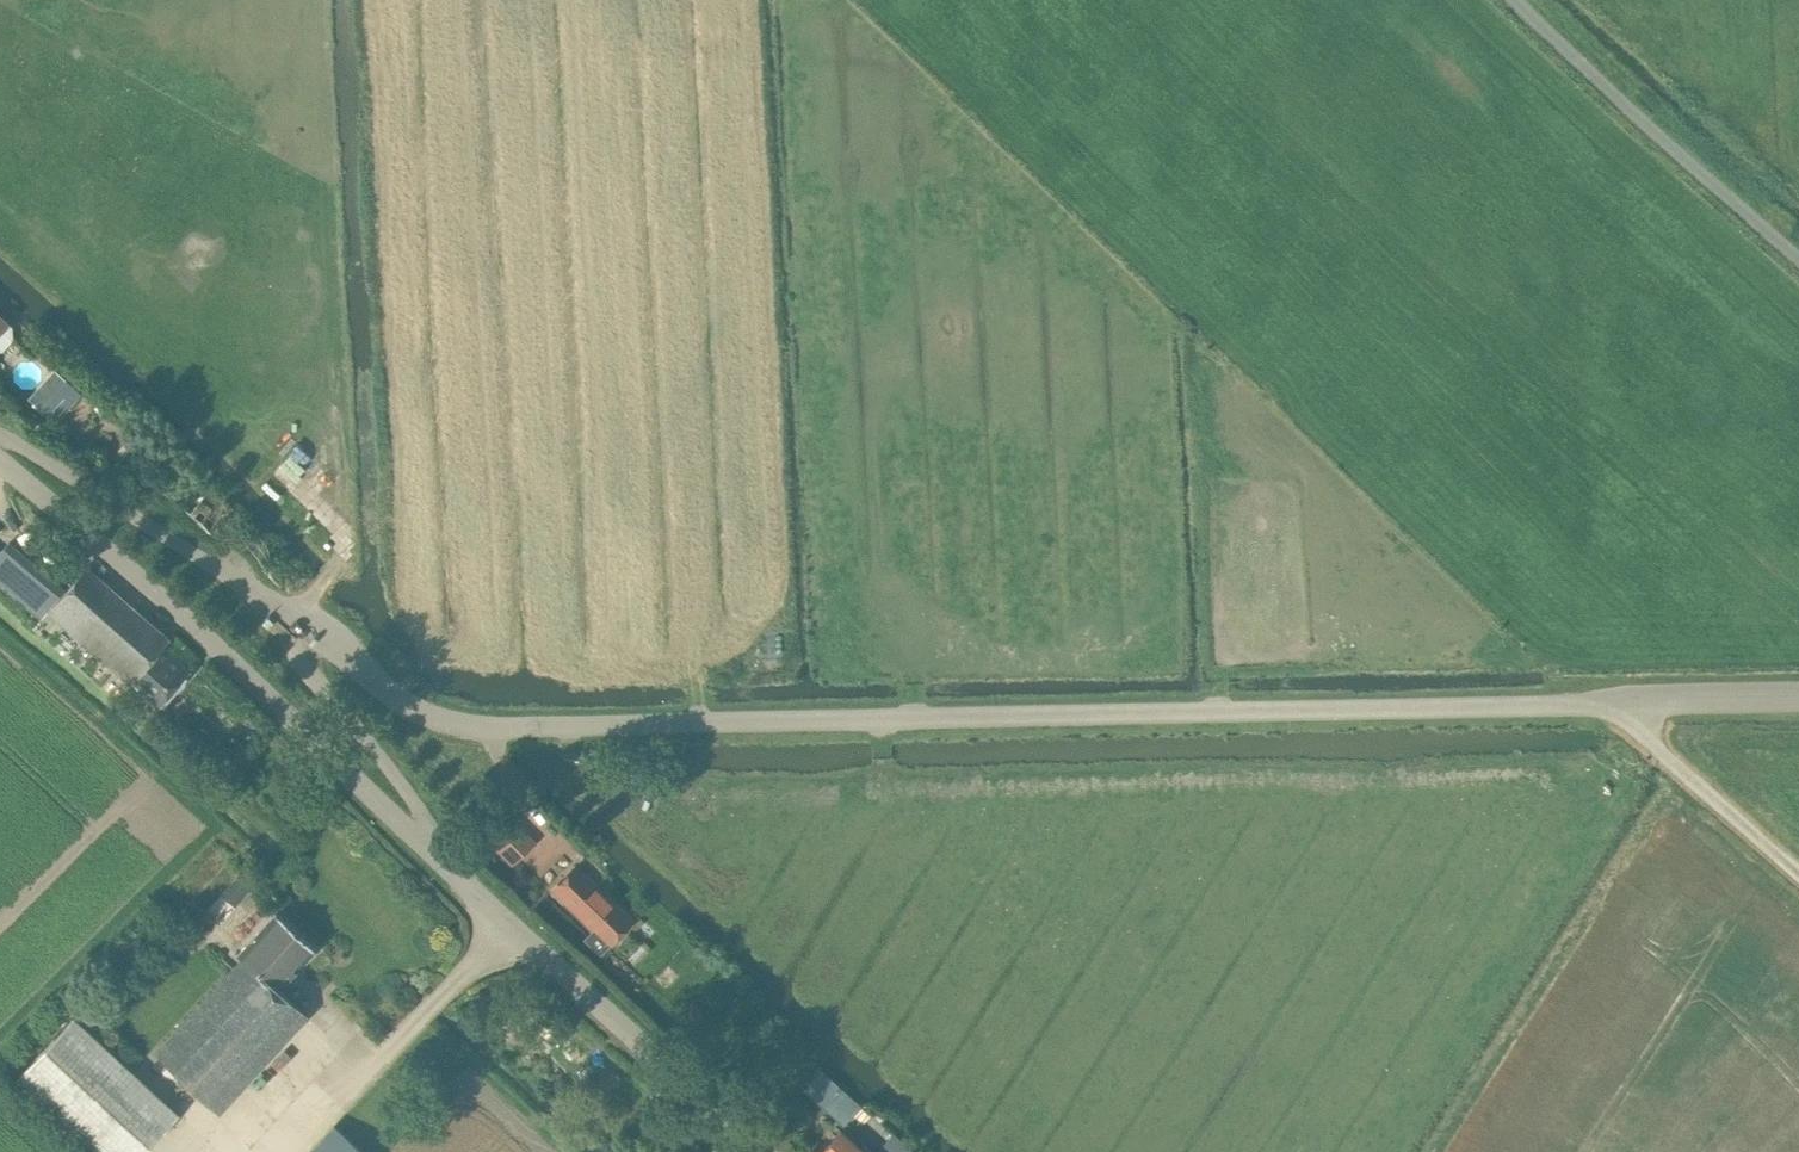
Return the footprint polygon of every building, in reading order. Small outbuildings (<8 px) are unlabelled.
[(7,323),(9,322),(0,314),(0,331),(7,323)] [(36,392),(30,400),(55,422),(81,394),(66,381),(47,402),(36,392)] [(28,605),(42,588),(0,553),(0,581),(28,605)] [(45,612),(78,640),(157,707),(189,670),(162,647),(169,638),(84,566),(45,612)] [(504,811),(481,832),(513,866),(535,844),(504,811)] [(595,931),(586,940),(600,953),(606,948),(632,921),(576,866),(553,890),(595,931)] [(235,907),(251,889),(236,876),(220,894),(235,907)] [(237,955),(241,958),(154,1054),(219,1113),(308,1016),(279,990),(316,950),(275,913),(237,955)] [(694,1005),(686,1014),(695,1021),(703,1013),(694,1005)] [(16,1077),(97,1151),(144,1151),(179,1114),(73,1016),(16,1077)] [(804,1088),(846,1125),(862,1107),(821,1070),(815,1077),(806,1086),(804,1088)] [(334,1124),(308,1151),(363,1151),(334,1124)] [(841,1131),(821,1151),(864,1151),(841,1131)] [(893,1133),(883,1145),(891,1151),(914,1151),(893,1133)]
